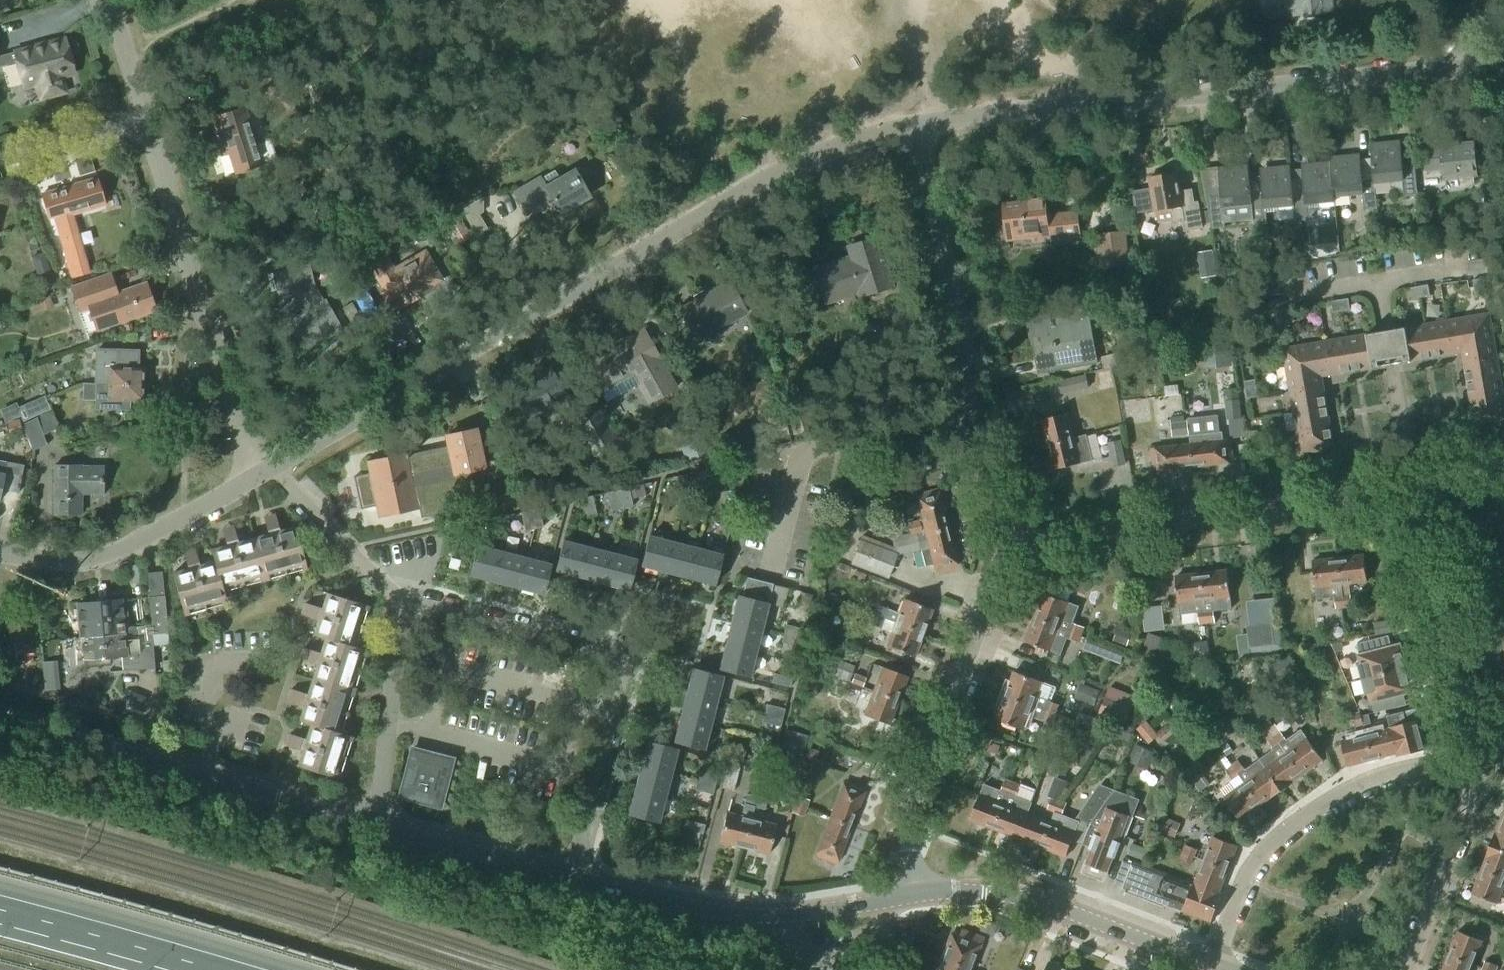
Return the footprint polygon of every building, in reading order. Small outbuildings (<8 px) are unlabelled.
[(1270,12),(1295,10),(1295,14),(1332,11),(1331,0),(1269,0),(1270,12)] [(63,93),(60,77),(73,74),(69,57),(71,57),(73,56),(74,55),(75,54),(76,52),(76,51),(77,50),(77,49),(77,48),(77,46),(77,45),(76,44),(76,43),(75,42),(73,40),(71,39),(69,39),(67,39),(64,39),(14,51),(23,86),(36,83),(40,99),(63,93)] [(244,110),(211,121),(223,156),(230,154),(236,174),(261,166),(261,165),(276,160),(270,142),(255,147),(244,110)] [(1403,168),(1401,142),(1371,145),(1374,174),(1374,180),(1375,185),(1403,182),(1405,197),(1418,196),(1415,167),(1403,168)] [(1478,177),(1474,143),(1426,148),(1428,174),(1444,172),(1445,181),(1461,179),(1462,187),(1474,185),(1473,178),(1478,177)] [(1362,175),(1360,156),(1330,159),(1330,164),(1332,164),(1336,203),(1352,201),(1352,197),(1363,196),(1364,211),(1377,209),(1375,185),(1374,180),(1374,174),(1362,175)] [(1295,222),(1308,220),(1307,206),(1336,203),(1332,164),(1330,164),(1302,166),(1305,192),(1293,193),(1292,193),(1294,212),(1295,222)] [(1212,225),(1225,224),(1253,221),(1251,197),(1252,197),(1249,167),(1219,170),(1221,195),(1206,197),(1212,225)] [(589,178),(583,168),(575,173),(574,171),(559,180),(555,172),(541,180),(539,177),(513,192),(525,213),(551,198),(560,214),(589,197),(581,183),(589,178)] [(1294,212),(1292,193),(1293,193),(1290,168),(1261,170),(1264,196),(1252,197),(1251,197),(1253,221),(1254,226),(1267,224),(1266,210),(1278,209),(1278,214),(1294,212)] [(1165,176),(1165,173),(1153,175),(1153,178),(1151,179),(1153,191),(1156,210),(1159,224),(1175,221),(1175,224),(1184,222),(1186,233),(1202,230),(1199,208),(1195,209),(1192,191),(1180,193),(1177,174),(1165,176)] [(88,273),(71,216),(104,207),(96,179),(41,196),(48,219),(49,219),(51,225),(55,224),(71,278),(88,273)] [(1137,214),(1156,210),(1153,191),(1133,194),(1137,214)] [(1047,218),(1045,196),(1023,199),(1023,204),(1005,205),(1009,240),(1033,238),(1034,242),(1080,237),(1077,215),(1047,218)] [(479,217),(468,224),(476,238),(487,232),(479,217)] [(1103,269),(1127,266),(1124,233),(1099,236),(1103,269)] [(879,259),(873,239),(848,246),(851,258),(814,269),(824,303),(856,293),(857,297),(892,287),(883,258),(879,259)] [(396,271),(386,254),(367,265),(383,294),(394,312),(432,290),(430,286),(439,281),(424,254),(396,271)] [(1250,274),(1259,272),(1257,260),(1248,262),(1250,274)] [(273,273),(277,291),(291,288),(305,312),(291,320),(308,350),(342,330),(326,300),(324,301),(314,283),(310,265),(273,273)] [(1214,265),(1200,267),(1202,280),(1217,278),(1214,265)] [(116,295),(110,275),(73,288),(80,311),(90,308),(98,330),(154,311),(150,299),(153,298),(149,288),(147,289),(145,285),(116,295)] [(1476,298),(1487,296),(1484,279),(1473,281),(1476,298)] [(696,339),(745,310),(728,280),(679,309),(696,339)] [(1413,299),(1430,297),(1428,286),(1411,289),(1413,299)] [(34,316),(54,307),(50,297),(30,305),(34,316)] [(1333,313),(1350,310),(1348,300),(1331,303),(1333,313)] [(360,310),(364,319),(373,315),(368,305),(360,310)] [(1096,364),(1087,309),(1028,319),(1031,338),(1043,336),(1046,356),(1038,357),(1040,373),(1049,371),(1096,364)] [(1279,329),(1290,327),(1287,310),(1276,312),(1279,329)] [(1469,352),(1495,348),(1490,314),(1464,319),(1469,352)] [(1444,357),(1462,354),(1469,352),(1464,319),(1438,323),(1444,357)] [(1418,361),(1444,357),(1438,323),(1412,327),(1418,361)] [(1394,365),(1402,364),(1418,361),(1412,327),(1387,331),(1386,332),(1392,365),(1394,365)] [(676,388),(644,330),(629,339),(630,341),(600,358),(598,356),(585,363),(602,393),(633,376),(649,404),(676,388)] [(1366,370),(1382,367),(1392,365),(1386,332),(1361,336),(1366,370)] [(1340,374),(1366,370),(1361,336),(1335,340),(1340,374)] [(1315,378),(1322,377),(1340,374),(1335,340),(1309,345),(1315,378)] [(1289,383),(1315,378),(1309,345),(1283,349),(1289,383)] [(1203,350),(1205,367),(1229,364),(1227,348),(1203,350)] [(1465,371),(1498,366),(1495,348),(1469,352),(1462,354),(1465,371)] [(97,351),(96,383),(144,386),(145,369),(137,368),(137,352),(97,351)] [(1105,370),(1121,365),(1118,354),(1102,359),(1105,370)] [(1468,389),(1501,384),(1498,366),(1465,371),(1468,389)] [(566,396),(551,370),(512,393),(527,418),(549,405),(557,418),(571,410),(564,397),(566,396)] [(1062,394),(1090,388),(1087,376),(1059,383),(1062,394)] [(1292,401),(1325,395),(1322,377),(1315,378),(1289,383),(1292,401)] [(1244,382),(1247,399),(1258,398),(1255,381),(1244,382)] [(144,403),(144,386),(96,383),(96,400),(95,411),(130,412),(130,402),(144,403)] [(1503,402),(1503,400),(1501,384),(1468,389),(1471,407),(1503,402)] [(1226,403),(1227,420),(1241,419),(1240,403),(1238,403),(1237,391),(1226,391),(1227,403),(1226,403)] [(1295,419),(1328,413),(1325,395),(1292,401),(1295,419)] [(23,424),(52,411),(46,399),(18,411),(23,424)] [(1503,420),(1503,402),(1471,407),(1474,425),(1503,420)] [(780,409),(766,412),(768,423),(782,420),(780,409)] [(596,457),(617,445),(598,412),(578,424),(596,457)] [(1191,447),(1193,466),(1233,462),(1231,442),(1224,443),(1222,432),(1220,432),(1218,413),(1188,417),(1191,447)] [(1298,437),(1331,431),(1328,413),(1295,419),(1298,437)] [(44,436),(58,431),(52,414),(36,420),(44,436)] [(1074,440),(1067,415),(1043,421),(1049,446),(1087,437),(1086,436),(1074,440)] [(31,450),(47,444),(44,436),(36,420),(22,425),(31,450)] [(11,437),(24,434),(20,421),(7,424),(11,437)] [(1174,437),(1189,436),(1188,424),(1173,426),(1174,437)] [(687,465),(712,455),(702,430),(677,440),(687,465)] [(369,473),(361,480),(367,506),(377,508),(379,517),(440,504),(444,519),(476,512),(477,512),(468,471),(484,468),(476,431),(447,437),(449,449),(429,453),(426,449),(417,451),(417,456),(407,458),(406,454),(367,462),(369,473)] [(1301,455),(1308,453),(1334,449),(1331,431),(1298,437),(1301,455)] [(1250,450),(1260,448),(1258,432),(1247,434),(1250,450)] [(1055,471),(1080,464),(1093,461),(1087,437),(1049,446),(1055,471)] [(1115,469),(1127,467),(1122,440),(1110,442),(1115,469)] [(1154,471),(1193,466),(1191,447),(1151,451),(1154,471)] [(23,466),(6,462),(3,476),(0,475),(0,495),(2,485),(7,486),(6,491),(17,493),(23,466)] [(80,469),(80,468),(55,467),(55,514),(79,514),(80,495),(102,494),(102,469),(80,469)] [(713,489),(722,487),(718,468),(709,470),(713,489)] [(704,491),(713,489),(709,470),(699,472),(704,491)] [(677,497),(686,495),(682,476),(672,478),(677,497)] [(633,500),(646,497),(644,485),(630,488),(633,500)] [(633,508),(629,489),(618,491),(622,510),(633,508)] [(611,512),(622,510),(618,491),(607,494),(611,512)] [(909,534),(925,530),(944,525),(936,491),(916,495),(922,520),(907,524),(909,534)] [(587,518),(596,516),(592,497),(583,499),(587,518)] [(534,531),(543,529),(539,510),(530,512),(534,531)] [(525,533),(534,531),(530,512),(521,514),(525,533)] [(280,531),(276,515),(264,518),(268,534),(253,539),(264,581),(307,569),(296,527),(280,531)] [(497,539),(507,537),(502,518),(493,520),(497,539)] [(955,568),(949,545),(944,525),(925,530),(909,534),(891,537),(893,549),(880,543),(869,539),(862,536),(860,541),(850,565),(888,580),(897,557),(921,552),(925,567),(933,565),(935,573),(955,568)] [(239,543),(235,527),(222,530),(227,546),(211,550),(215,563),(223,592),(264,581),(253,539),(239,543)] [(666,574),(674,544),(649,537),(641,567),(666,574)] [(581,579),(588,549),(564,542),(556,572),(581,579)] [(690,580),(698,550),(674,544),(666,574),(690,580)] [(495,584),(502,554),(478,547),(470,578),(495,584)] [(201,566),(196,549),(184,552),(189,569),(174,574),(185,615),(226,604),(223,592),(215,563),(201,566)] [(605,585),(612,555),(588,549),(581,579),(605,585)] [(715,586),(715,584),(723,557),(698,550),(690,580),(715,586)] [(519,590),(526,560),(502,554),(495,584),(519,590)] [(629,591),(637,561),(612,555),(605,585),(629,591)] [(1352,608),(1351,595),(1349,584),(1367,582),(1364,557),(1338,560),(1341,585),(1342,596),(1344,609),(1352,608)] [(459,571),(462,561),(451,559),(449,569),(459,571)] [(543,597),(551,567),(526,560),(519,590),(543,597)] [(1313,562),(1315,588),(1317,600),(1334,598),(1336,610),(1344,609),(1342,596),(1341,585),(1338,560),(1313,562)] [(1213,611),(1232,609),(1227,571),(1202,574),(1204,600),(1205,600),(1206,612),(1213,611)] [(1199,626),(1208,625),(1206,612),(1205,600),(1204,600),(1202,574),(1176,577),(1180,615),(1198,613),(1199,626)] [(739,597),(733,622),(762,629),(773,585),(748,579),(743,598),(739,597)] [(357,646),(370,604),(328,591),(323,607),(306,602),(302,614),(319,619),(315,633),(326,637),(357,646)] [(813,595),(807,594),(803,592),(801,599),(812,602),(813,595)] [(1059,627),(1070,631),(1072,624),(1079,608),(1068,603),(1044,594),(1035,618),(1059,627)] [(923,633),(932,608),(904,597),(899,612),(877,605),(874,614),(884,618),(883,619),(894,623),(895,622),(923,633)] [(154,670),(151,636),(168,634),(165,598),(147,599),(150,626),(135,628),(136,646),(138,646),(139,660),(135,660),(136,671),(154,670)] [(80,638),(123,635),(120,602),(77,606),(80,638)] [(1208,625),(1214,624),(1213,611),(1206,612),(1208,625)] [(834,616),(818,612),(815,628),(830,632),(834,616)] [(880,627),(883,619),(884,618),(874,614),(870,623),(880,627)] [(1059,627),(1035,618),(1026,642),(1061,656),(1067,639),(1080,643),(1082,636),(1070,632),(1070,631),(1059,627)] [(756,653),(762,629),(733,622),(727,646),(756,653)] [(913,657),(923,633),(895,622),(894,623),(885,646),(913,657)] [(1082,636),(1085,629),(1072,624),(1070,631),(1070,632),(1082,636)] [(1271,624),(1247,627),(1249,648),(1274,645),(1271,624)] [(802,639),(804,630),(786,626),(784,635),(802,639)] [(1123,650),(1129,634),(1117,630),(1111,645),(1123,650)] [(124,647),(123,635),(80,638),(83,667),(100,666),(100,658),(121,656),(123,673),(136,671),(135,660),(139,660),(138,646),(136,646),(124,647)] [(800,649),(802,639),(784,635),(781,644),(800,649)] [(1160,652),(1164,641),(1149,636),(1145,647),(1160,652)] [(355,691),(368,649),(357,646),(326,637),(321,651),(305,646),(301,659),(317,664),(313,678),(355,691)] [(1383,651),(1380,639),(1357,645),(1362,666),(1359,666),(1362,680),(1404,669),(1404,668),(1406,668),(1403,655),(1401,655),(1399,647),(1383,651)] [(750,678),(756,653),(727,646),(720,671),(750,678)] [(1313,660),(1326,659),(1325,651),(1312,653),(1313,660)] [(1286,682),(1299,677),(1291,657),(1269,666),(1273,676),(1281,672),(1286,682)] [(848,684),(855,667),(836,660),(830,675),(839,679),(838,680),(848,684)] [(164,675),(172,674),(170,661),(163,662),(164,675)] [(898,700),(908,675),(884,666),(874,690),(898,700)] [(716,701),(722,678),(723,677),(693,669),(687,694),(716,701)] [(1405,671),(1404,669),(1362,680),(1366,694),(1370,693),(1375,714),(1398,708),(1395,696),(1410,692),(1408,684),(1411,684),(1407,671),(1405,671)] [(1056,715),(1059,706),(1037,698),(1042,683),(1015,673),(1006,696),(1056,715)] [(790,689),(792,679),(774,674),(771,684),(790,689)] [(851,684),(862,689),(865,679),(855,675),(851,684)] [(343,732),(355,691),(313,678),(308,693),(292,688),(288,700),(305,705),(300,719),(313,723),(343,732)] [(1094,707),(1100,692),(1081,684),(1075,699),(1094,707)] [(1125,726),(1136,698),(1110,687),(1098,714),(1125,726)] [(889,724),(898,700),(874,690),(865,714),(889,724)] [(710,725),(716,701),(687,694),(681,717),(710,725)] [(1052,725),(1056,715),(1006,696),(997,720),(1024,730),(1029,717),(1043,722),(1052,725)] [(1439,702),(1425,705),(1427,713),(1441,710),(1439,702)] [(783,719),(785,710),(766,705),(764,714),(783,719)] [(1426,751),(1415,710),(1387,717),(1390,729),(1391,729),(1397,754),(1398,758),(1426,751)] [(1362,717),(1361,712),(1353,714),(1357,728),(1364,726),(1362,717)] [(1085,726),(1089,717),(1080,713),(1076,722),(1085,726)] [(780,728),(783,719),(764,714),(762,723),(780,728)] [(1369,715),(1362,717),(1364,726),(1371,725),(1369,715)] [(704,749),(710,725),(681,717),(674,742),(704,749)] [(1106,724),(1090,717),(1080,743),(1096,749),(1106,724)] [(1131,722),(1127,724),(1126,728),(1127,731),(1131,733),(1135,731),(1136,727),(1135,724),(1131,722)] [(1149,745),(1159,737),(1155,732),(1147,722),(1137,730),(1149,745)] [(340,777),(352,735),(343,732),(313,723),(308,738),(290,733),(287,745),(304,750),(299,765),(340,777)] [(1159,737),(1159,738),(1170,730),(1166,724),(1155,732),(1159,737)] [(1274,724),(1267,729),(1272,736),(1279,731),(1274,724)] [(1129,747),(1133,734),(1117,729),(1113,742),(1129,747)] [(1267,729),(1262,734),(1266,740),(1272,736),(1267,729)] [(1391,729),(1390,729),(1367,736),(1373,761),(1395,755),(1396,759),(1398,758),(1397,754),(1391,729)] [(1279,731),(1272,736),(1286,755),(1301,776),(1323,761),(1300,730),(1286,740),(1279,731)] [(803,757),(808,737),(788,731),(783,751),(803,757)] [(1274,750),(1259,761),(1281,791),(1301,776),(1286,755),(1272,736),(1266,740),(1274,750)] [(1348,767),(1373,761),(1367,736),(1341,742),(1348,767)] [(671,773),(677,749),(647,742),(641,766),(671,773)] [(991,743),(988,750),(997,754),(1000,747),(991,743)] [(1228,744),(1221,748),(1227,756),(1233,752),(1228,744)] [(1148,771),(1156,754),(1136,745),(1128,763),(1148,771)] [(808,749),(805,760),(815,763),(818,752),(808,749)] [(439,804),(451,760),(413,750),(401,794),(439,804)] [(771,768),(773,759),(754,754),(751,764),(771,768)] [(1237,762),(1231,766),(1238,775),(1245,784),(1260,806),(1281,791),(1259,761),(1244,772),(1237,762)] [(665,797),(671,773),(641,766),(635,790),(665,797)] [(734,792),(739,769),(728,766),(722,789),(734,792)] [(1231,766),(1225,770),(1232,780),(1238,775),(1231,766)] [(1187,771),(1188,776),(1192,778),(1196,777),(1198,773),(1197,769),(1194,767),(1190,768),(1187,771)] [(716,785),(717,778),(699,773),(697,780),(716,785)] [(713,796),(716,785),(697,780),(694,791),(713,796)] [(995,830),(1013,783),(1006,780),(1003,788),(986,782),(971,820),(995,830)] [(849,824),(864,787),(846,781),(832,817),(849,824)] [(1013,783),(995,830),(1018,839),(1028,815),(1032,803),(1016,797),(1020,785),(1013,783)] [(1239,821),(1260,806),(1245,784),(1224,800),(1239,821)] [(1060,801),(1064,791),(1052,786),(1048,796),(1060,801)] [(1103,787),(1079,821),(1090,825),(1106,803),(1115,792),(1103,787)] [(659,822),(665,797),(635,790),(629,814),(659,822)] [(1119,852),(1124,841),(1139,801),(1115,792),(1106,803),(1090,825),(1082,845),(1092,849),(1086,865),(1087,866),(1084,873),(1103,880),(1106,873),(1107,873),(1115,851),(1119,852)] [(755,807),(758,796),(749,794),(746,805),(755,807)] [(764,809),(767,798),(758,796),(755,807),(764,809)] [(797,797),(794,805),(806,809),(809,801),(797,797)] [(1055,814),(1062,816),(1067,804),(1052,798),(1047,811),(1055,814)] [(752,818),(755,808),(744,805),(742,815),(727,812),(720,841),(745,847),(752,818)] [(803,817),(806,809),(794,805),(791,813),(803,817)] [(1055,814),(1051,824),(1042,848),(1066,857),(1079,823),(1062,816),(1055,814)] [(1042,848),(1051,824),(1028,815),(1018,839),(1042,848)] [(834,862),(843,841),(849,824),(832,817),(817,855),(834,862)] [(769,853),(772,841),(777,824),(752,818),(745,847),(769,853)] [(1175,839),(1181,826),(1164,819),(1159,833),(1175,839)] [(703,835),(705,826),(686,821),(684,831),(703,835)] [(1501,824),(1491,847),(1503,852),(1503,825),(1501,824)] [(1219,894),(1237,847),(1204,834),(1195,858),(1204,861),(1195,885),(1219,894)] [(1146,862),(1150,850),(1132,844),(1128,856),(1146,862)] [(1197,850),(1184,845),(1179,860),(1192,866),(1197,850)] [(1491,847),(1482,871),(1503,879),(1503,852),(1491,847)] [(1165,905),(1175,879),(1133,863),(1134,862),(1125,858),(1115,883),(1125,887),(1124,889),(1165,905)] [(1482,871),(1473,895),(1497,904),(1503,889),(1503,879),(1482,871)] [(1175,909),(1185,883),(1175,879),(1165,905),(1175,909)] [(1194,887),(1185,883),(1175,909),(1211,922),(1222,895),(1219,894),(1195,885),(1194,887)] [(993,936),(997,926),(985,921),(981,931),(993,936)] [(981,939),(981,938),(961,931),(958,938),(951,936),(942,960),(969,969),(971,969),(980,947),(978,946),(981,939)] [(1449,956),(1472,965),(1481,941),(1459,933),(1449,956)] [(1472,965),(1449,956),(1444,969),(1470,969),(1472,965)] [(942,960),(938,969),(969,969),(942,960)] [(1482,969),(1485,969),(1496,969),(1498,967),(1485,962),(1482,969)]
